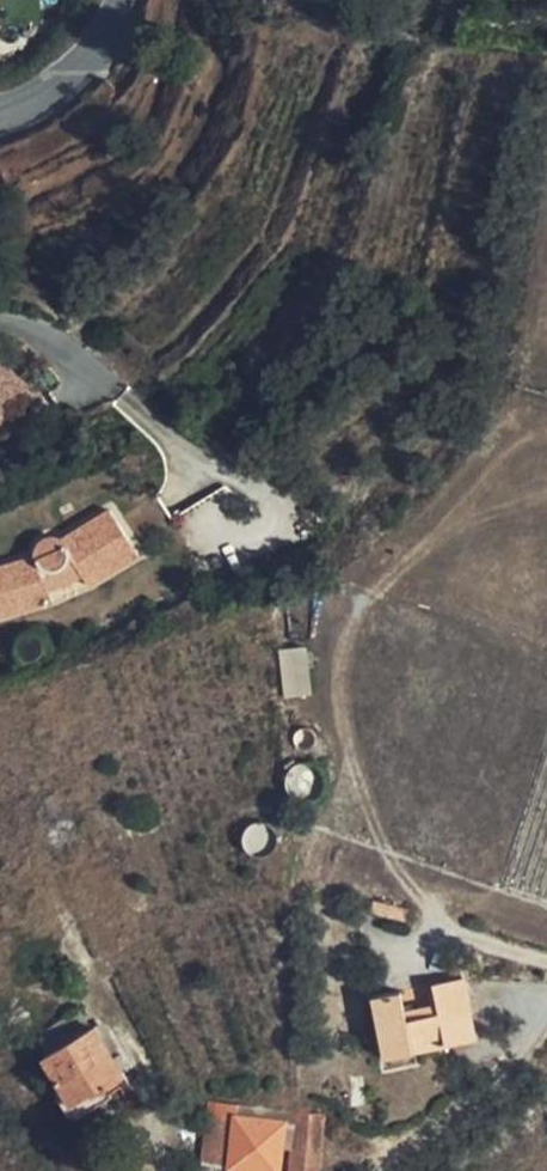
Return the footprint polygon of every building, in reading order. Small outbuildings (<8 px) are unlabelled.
[(16,416),(10,404),(27,388),(0,359),(0,423),(16,416)] [(86,575),(91,583),(139,554),(113,510),(76,533),(72,532),(69,531),(65,531),(62,531),(58,531),(55,533),(51,535),(47,537),(45,540),(42,542),(40,546),(38,548),(37,552),(37,554),(0,564),(0,618),(54,604),(51,591),(86,575)] [(314,690),(309,644),(283,647),(288,693),(314,690)] [(470,1042),(459,982),(423,988),(427,1008),(398,1013),(394,994),(363,1000),(376,1061),(470,1042)] [(121,1073),(94,1028),(43,1058),(71,1106),(102,1089),(100,1086),(121,1073)] [(283,1149),(278,1148),(281,1125),(235,1118),(237,1106),(217,1103),(214,1121),(204,1120),(200,1164),(258,1170),(281,1170),(283,1149)] [(324,1117),(294,1113),(288,1170),(320,1170),(324,1117)]
